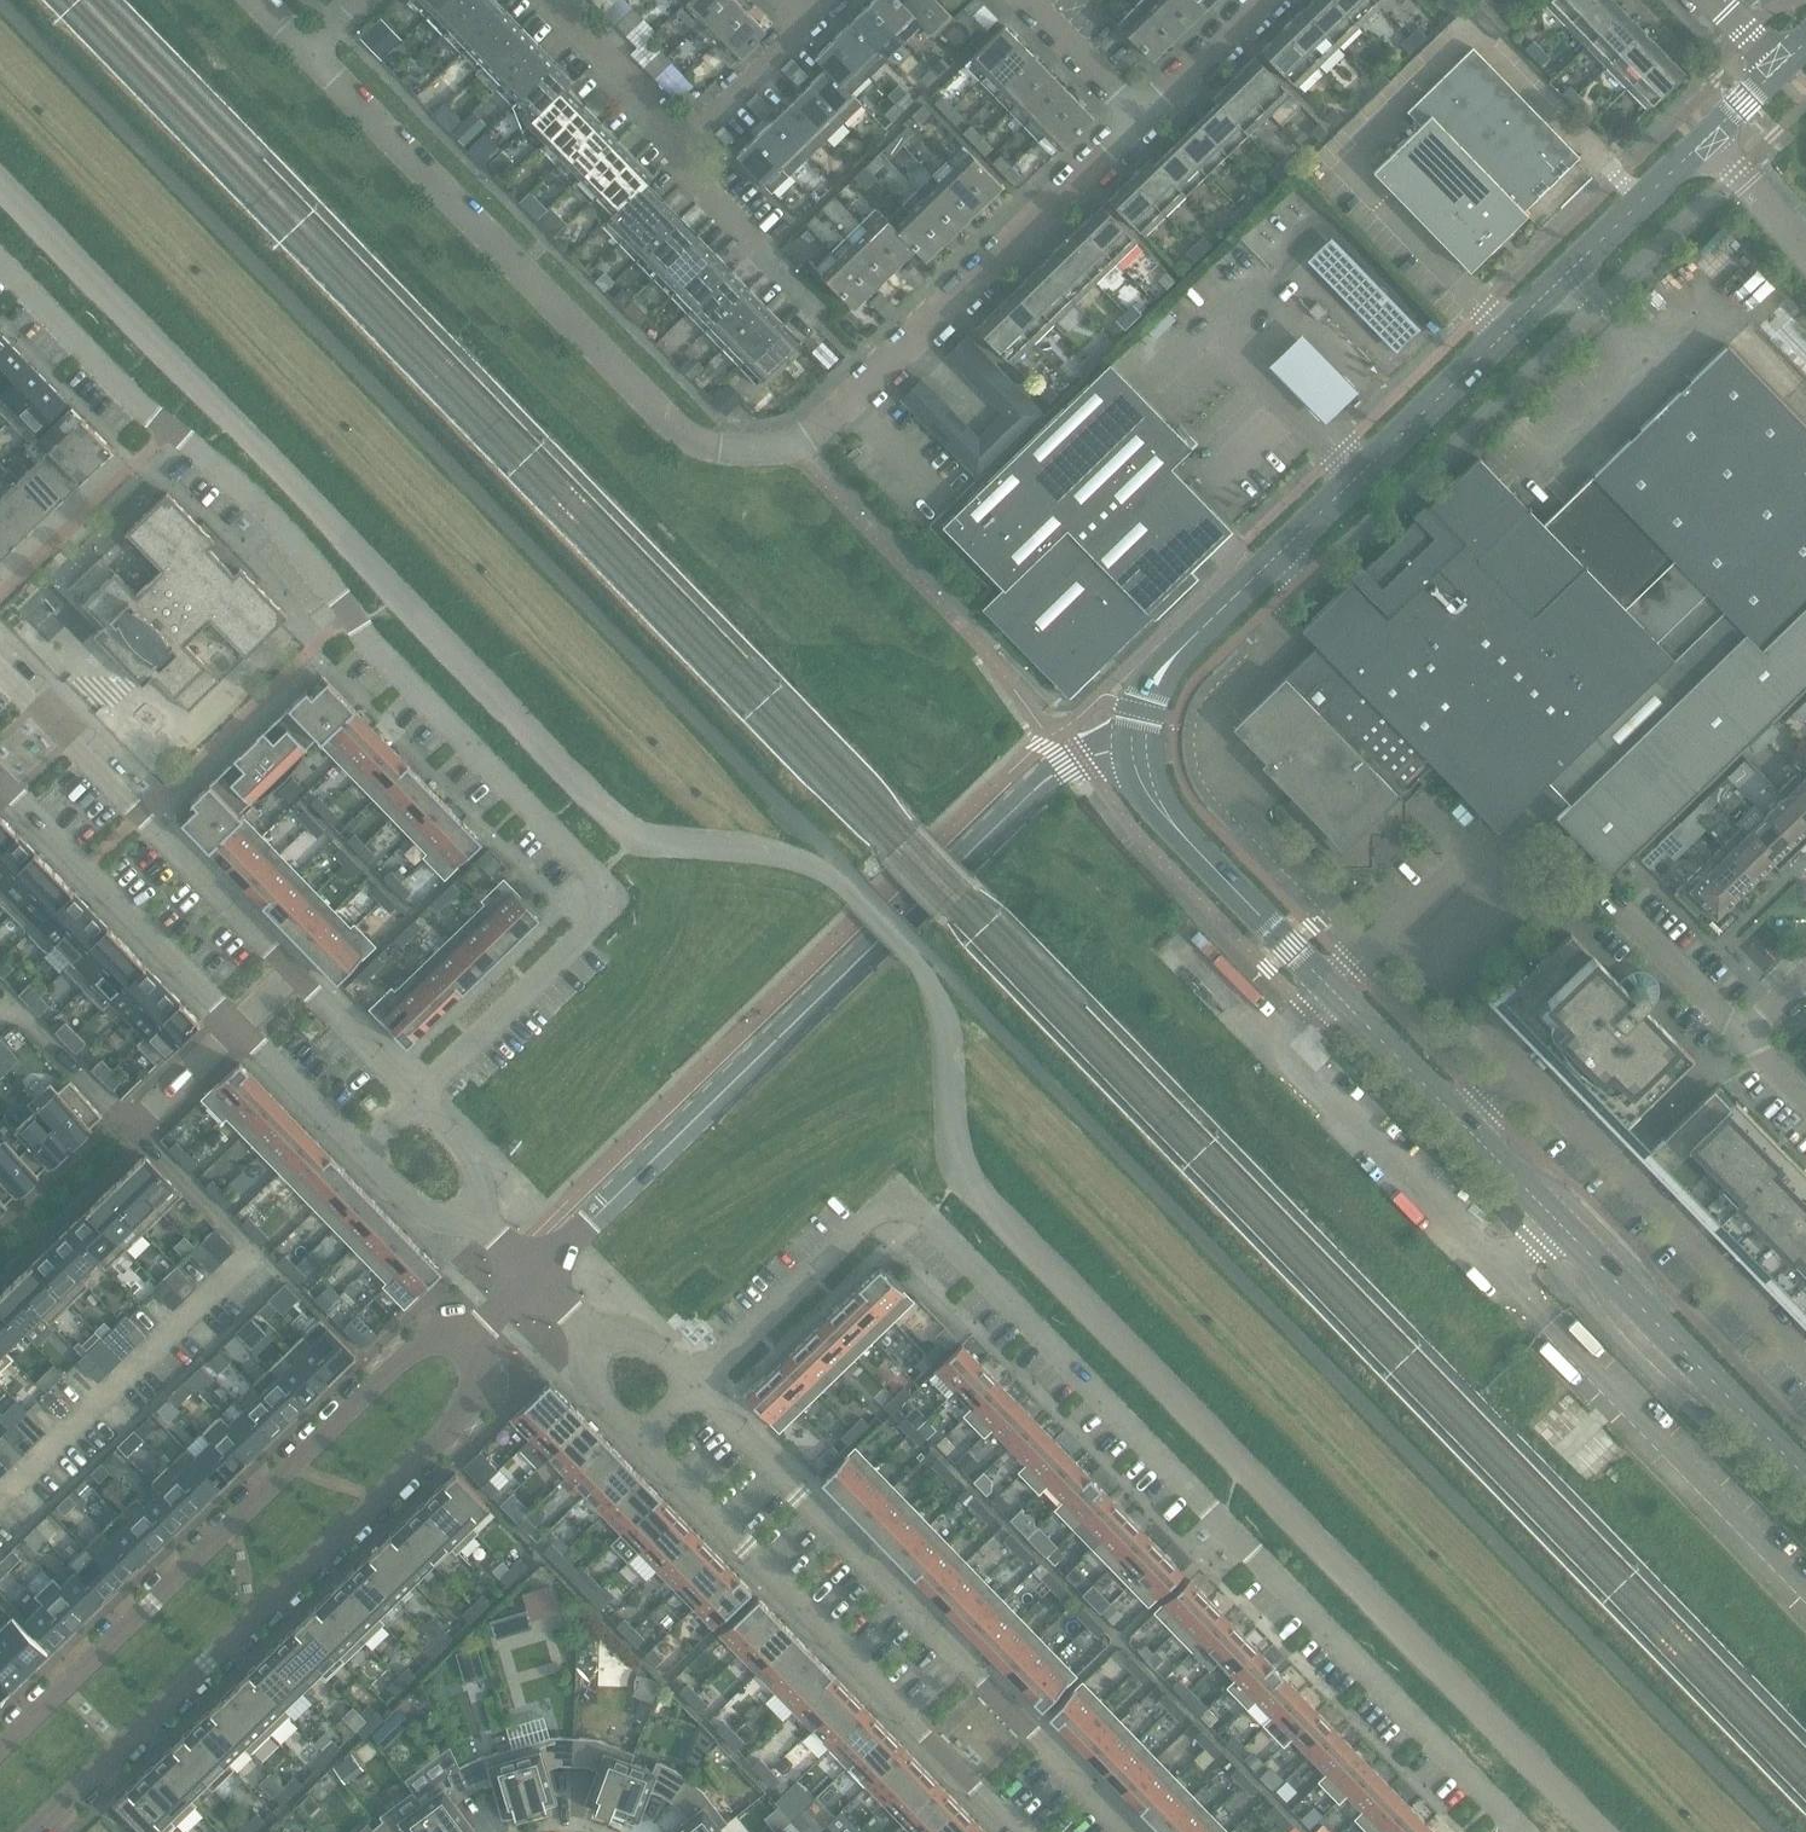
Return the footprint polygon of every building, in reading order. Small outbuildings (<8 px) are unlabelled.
[(432,11),(444,0),(409,0),(409,1),(417,8),(423,2),(432,11)] [(480,0),(444,0),(432,11),(449,29),(480,0)] [(460,53),(467,47),(506,9),(505,9),(501,12),(490,0),(480,0),(449,29),(443,35),(460,53)] [(725,0),(690,0),(684,5),(678,11),(695,29),(725,0)] [(747,11),(736,0),(725,0),(695,29),(711,46),(747,11)] [(902,2),(900,0),(874,0),(868,5),(903,41),(922,23),(902,2)] [(936,0),(905,0),(902,2),(922,23),(935,36),(954,18),(936,0)] [(984,4),(980,0),(972,0),(965,7),(973,15),(984,4)] [(1165,0),(1142,0),(1136,6),(1171,42),(1189,25),(1165,0)] [(1199,0),(1165,0),(1189,25),(1206,7),(1199,0)] [(1335,0),(1316,0),(1305,11),(1340,47),(1361,27),(1335,0)] [(1375,0),(1335,0),(1361,27),(1382,7),(1375,0)] [(1456,0),(1446,0),(1442,4),(1452,13),(1460,5),(1456,0)] [(1489,0),(1486,0),(1470,15),(1496,42),(1513,26),(1489,0)] [(1593,0),(1551,0),(1547,5),(1567,25),(1593,0)] [(1623,12),(1611,0),(1593,0),(1567,25),(1587,46),(1623,12)] [(903,41),(868,5),(851,22),(886,58),(903,41)] [(1171,42),(1136,6),(1118,24),(1153,60),(1171,42)] [(484,64),(523,27),(522,26),(519,30),(503,13),(506,10),(506,9),(467,47),(484,64)] [(643,19),(638,14),(633,9),(625,17),(635,27),(643,19)] [(730,66),(766,31),(747,11),(711,46),(730,66)] [(1340,47),(1305,11),(1284,31),(1319,67),(1340,47)] [(1608,67),(1643,33),(1623,12),(1587,46),(1608,67)] [(635,27),(625,17),(617,25),(627,35),(635,27)] [(886,58),(851,22),(833,39),(868,75),(886,58)] [(980,81),(1020,42),(1005,26),(965,65),(980,81)] [(501,82),(540,45),(539,44),(536,47),(520,31),(523,27),(484,64),(501,82)] [(1427,37),(1418,27),(1410,36),(1419,45),(1427,37)] [(1319,67),(1284,31),(1262,52),(1298,88),(1319,67)] [(1628,88),(1663,54),(1643,33),(1608,67),(1628,88)] [(1419,45),(1410,36),(1401,44),(1410,53),(1419,45)] [(868,75),(833,39),(815,57),(825,68),(850,93),(868,75)] [(995,96),(1035,57),(1020,42),(980,81),(995,96)] [(1542,50),(1533,42),(1525,50),(1533,59),(1542,50)] [(518,100),(557,62),(553,65),(537,48),(540,45),(501,82),(518,100)] [(1525,211),(1581,157),(1475,48),(1408,112),(1421,125),(1375,171),(1472,270),(1491,252),(1492,253),(1515,231),(1514,230),(1529,215),(1525,211)] [(1550,59),(1542,50),(1533,59),(1542,67),(1550,59)] [(671,62),(666,57),(661,52),(653,60),(663,70),(671,62)] [(1663,54),(1628,88),(1648,109),(1683,75),(1663,54)] [(1009,110),(1049,72),(1035,57),(995,96),(1009,110)] [(938,77),(950,66),(942,58),(931,69),(938,77)] [(1291,95),(1256,58),(1235,78),(1270,115),(1291,95)] [(790,78),(800,68),(792,59),(782,69),(790,78)] [(663,70),(653,60),(645,68),(655,78),(663,70)] [(530,125),(565,91),(575,81),(574,79),(570,83),(566,78),(566,73),(557,64),(558,63),(557,62),(518,100),(512,106),(530,125)] [(798,86),(809,76),(800,68),(790,78),(798,86)] [(860,104),(850,93),(825,68),(808,85),(843,121),(860,104)] [(927,87),(938,77),(931,69),(920,80),(927,87)] [(1024,125),(1064,86),(1049,72),(1009,110),(1024,125)] [(1390,81),(1381,72),(1372,80),(1381,90),(1390,81)] [(1270,115),(1235,78),(1214,99),(1249,135),(1270,115)] [(1381,90),(1372,80),(1364,88),(1373,98),(1381,90)] [(843,121),(808,85),(790,103),(825,139),(843,121)] [(1038,140),(1078,101),(1064,86),(1024,125),(1038,140)] [(1578,96),(1569,87),(1561,96),(1569,104),(1578,96)] [(546,142),(585,104),(584,104),(581,107),(565,91),(530,125),(523,131),(524,132),(530,126),(546,142)] [(685,109),(696,99),(688,91),(677,101),(685,109)] [(755,112),(765,102),(757,93),(746,103),(755,112)] [(903,111),(914,100),(907,93),(896,103),(903,111)] [(953,107),(942,96),(935,104),(945,115),(953,107)] [(1586,105),(1578,96),(1569,104),(1578,113),(1586,105)] [(1249,135),(1214,99),(1213,99),(1218,103),(1197,123),(1229,155),(1249,135)] [(1053,156),(1093,117),(1078,101),(1038,140),(1053,156)] [(763,120),(773,111),(765,102),(755,112),(763,120)] [(825,139),(790,103),(772,120),(808,156),(825,139)] [(892,122),(903,111),(896,103),(885,114),(892,122)] [(563,160),(602,122),(601,121),(598,125),(594,120),(593,115),(584,106),(585,105),(585,104),(546,142),(563,160)] [(920,124),(931,113),(923,105),(912,116),(920,124)] [(964,118),(953,107),(945,115),(956,126),(964,118)] [(1344,117),(1335,108),(1326,116),(1335,126),(1344,117)] [(808,156),(772,120),(756,136),(791,172),(808,156)] [(580,178),(619,140),(619,139),(615,142),(611,138),(610,133),(601,123),(602,123),(602,122),(563,160),(580,178)] [(1229,155),(1197,123),(1177,143),(1208,175),(1229,155)] [(1328,133),(1319,123),(1310,132),(1319,141),(1328,133)] [(734,137),(723,126),(715,134),(726,145),(734,137)] [(982,137),(971,126),(964,133),(974,144),(982,137)] [(1622,134),(1614,126),(1605,134),(1613,143),(1622,134)] [(903,146),(914,135),(907,127),(896,138),(903,146)] [(791,172),(756,136),(736,155),(772,191),(791,172)] [(993,148),(982,137),(974,144),(985,155),(993,148)] [(892,156),(903,146),(896,138),(885,149),(892,156)] [(591,201),(636,157),(632,160),(628,156),(628,150),(619,141),(620,140),(619,140),(580,178),(574,184),(591,201)] [(1208,175),(1177,143),(1156,163),(1187,195),(1208,175)] [(1002,186),(963,146),(948,161),(986,201),(1002,186)] [(873,175),(884,164),(877,156),(866,167),(873,175)] [(1011,167),(1000,156),(993,163),(1003,174),(1011,167)] [(1295,165),(1286,156),(1277,164),(1286,173),(1295,165)] [(591,201),(609,220),(644,186),(654,176),(653,174),(650,178),(633,161),(637,158),(636,157),(591,201)] [(1187,195),(1156,163),(1152,159),(1131,179),(1166,216),(1187,195)] [(986,201),(948,161),(932,176),(971,216),(986,201)] [(1286,173),(1277,164),(1269,172),(1278,182),(1286,173)] [(862,185),(873,175),(866,167),(855,178),(862,185)] [(1022,178),(1011,167),(1003,174),(1014,185),(1022,178)] [(971,216),(932,176),(917,190),(956,230),(971,216)] [(1166,216),(1131,179),(1109,200),(1145,236),(1166,216)] [(625,237),(664,199),(663,199),(660,202),(644,186),(609,220),(602,226),(603,227),(609,221),(625,237)] [(956,230),(917,190),(903,205),(941,245),(956,230)] [(625,237),(642,255),(681,217),(680,216),(677,220),(661,203),(664,200),(664,199),(625,237)] [(1257,210),(1253,205),(1249,201),(1240,209),(1249,218),(1257,210)] [(941,245),(903,205),(887,220),(915,249),(926,260),(941,245)] [(1139,242),(1103,206),(1083,226),(1118,263),(1139,242)] [(915,249),(887,220),(876,209),(861,223),(900,263),(915,249)] [(1249,218),(1240,209),(1232,217),(1241,226),(1249,218)] [(642,255),(659,273),(698,235),(698,234),(694,237),(687,230),(690,228),(681,218),(682,218),(681,217),(642,255)] [(900,263),(861,223),(846,238),(885,278),(900,263)] [(1118,263),(1083,226),(1062,247),(1097,283),(1118,263)] [(670,296),(676,290),(715,252),(711,255),(695,239),(699,235),(698,235),(659,273),(653,279),(670,296)] [(1212,246),(1203,236),(1194,245),(1203,254),(1212,246)] [(1396,352),(1421,327),(1330,236),(1305,260),(1396,352)] [(885,278),(846,238),(831,252),(870,292),(885,278)] [(1203,254),(1194,245),(1186,253),(1195,262),(1203,254)] [(1097,283),(1062,247),(1041,267),(1042,268),(1076,303),(1097,283)] [(693,308),(733,270),(732,270),(729,273),(724,268),(723,261),(716,253),(715,252),(676,290),(693,308)] [(870,292),(831,252),(816,268),(854,307),(870,292)] [(908,281),(918,272),(910,263),(900,273),(908,281)] [(1076,303),(1042,268),(1041,267),(1020,287),(1021,289),(1055,323),(1076,303)] [(701,316),(711,326),(750,288),(749,287),(746,291),(730,274),(733,271),(733,270),(693,308),(687,314),(695,322),(701,316)] [(1176,281),(1167,271),(1158,280),(1167,289),(1176,281)] [(916,290),(926,280),(918,272),(908,281),(916,290)] [(1055,323),(1021,289),(1020,287),(999,308),(1000,309),(1034,344),(1055,323)] [(722,349),(728,343),(767,305),(766,305),(763,308),(759,304),(758,298),(749,289),(750,288),(711,326),(704,332),(722,349)] [(878,310),(888,301),(880,292),(870,302),(878,310)] [(886,319),(896,309),(888,301),(878,310),(886,319)] [(1319,321),(1328,312),(1317,301),(1308,310),(1319,321)] [(1143,313),(1134,304),(1125,312),(1134,321),(1143,313)] [(745,361),(784,323),(780,326),(764,309),(767,306),(767,305),(728,343),(745,361)] [(1034,344),(1000,309),(999,308),(977,329),(1013,364),(1034,344)] [(1134,321),(1125,312),(1117,320),(1126,329),(1134,321)] [(757,386),(802,342),(801,340),(797,344),(793,339),(793,334),(784,325),(785,324),(784,323),(745,361),(739,367),(757,386)] [(1356,388),(1299,330),(1266,362),(1323,420),(1356,388)] [(12,345),(0,333),(0,356),(12,345)] [(963,372),(983,352),(968,336),(947,356),(963,372)] [(822,341),(807,355),(823,371),(838,358),(822,341)] [(1103,342),(1088,357),(1097,366),(1112,351),(1103,342)] [(30,364),(12,345),(0,356),(0,393),(30,364)] [(1232,728),(1266,762),(1282,778),(1292,788),(1293,790),(1299,795),(1291,803),(1292,804),(1341,855),(1395,801),(1388,793),(1392,789),(1396,785),(1404,794),(1407,791),(1422,777),(1433,765),(1443,775),(1481,814),(1497,831),(1515,814),(1540,790),(1548,782),(1570,805),(1557,817),(1611,873),(1738,751),(1758,732),(1776,714),(1805,685),(1805,427),(1727,346),(1594,475),(1543,525),(1477,457),(1426,507),(1429,510),(1417,522),(1414,518),(1363,568),(1367,571),(1355,582),(1352,579),(1303,629),(1319,645),(1240,721),(1232,728)] [(973,383),(994,363),(983,352),(963,372),(973,383)] [(1097,366),(1088,357),(1079,366),(1088,375),(1097,366)] [(983,393),(1004,373),(994,363),(973,383),(983,393)] [(8,421),(48,382),(30,364),(0,393),(0,412),(8,421)] [(1232,531),(1172,469),(1193,449),(1111,364),(943,527),(1004,590),(983,610),(1065,694),(1232,531)] [(993,403),(1014,383),(1004,373),(983,393),(993,403)] [(918,417),(939,396),(923,380),(902,400),(918,417)] [(48,382),(8,421),(28,441),(67,402),(48,382)] [(712,399),(726,414),(742,398),(728,383),(712,399)] [(1004,414),(1024,394),(1014,383),(993,403),(1004,414)] [(1059,394),(1050,384),(1041,393),(1050,402),(1059,394)] [(1011,446),(1044,414),(1024,394),(1004,414),(992,425),(1011,446)] [(928,427),(949,406),(939,396),(918,417),(928,427)] [(938,437),(959,417),(949,406),(928,427),(938,437)] [(82,418),(72,407),(71,408),(72,409),(65,415),(75,425),(82,418)] [(75,425),(65,415),(58,422),(68,432),(75,425)] [(949,447),(969,427),(959,417),(938,437),(949,447)] [(114,450),(82,418),(75,425),(68,432),(66,434),(62,438),(55,445),(49,450),(81,483),(99,465),(94,460),(106,447),(112,453),(114,450)] [(68,432),(58,422),(52,428),(62,438),(66,434),(68,432)] [(979,478),(1011,446),(992,425),(980,437),(959,458),(979,478)] [(959,458),(980,437),(969,427),(949,447),(959,458)] [(62,438),(52,428),(45,434),(55,445),(62,438)] [(55,445),(45,434),(38,441),(48,451),(49,450),(55,445)] [(64,499),(81,483),(49,450),(48,451),(32,467),(64,499)] [(16,483),(47,515),(64,499),(32,467),(19,479),(16,483)] [(19,479),(9,469),(6,473),(2,476),(12,486),(16,483),(19,479)] [(30,532),(47,515),(16,483),(12,486),(0,498),(0,501),(30,532)] [(287,616),(257,585),(167,493),(126,532),(161,569),(136,594),(101,557),(69,588),(104,625),(94,635),(96,637),(94,639),(96,641),(98,639),(104,646),(102,648),(104,650),(106,648),(113,655),(111,656),(113,659),(115,657),(122,664),(120,665),(122,668),(124,666),(130,672),(128,674),(130,676),(132,675),(143,685),(153,675),(189,712),(220,681),(185,644),(210,620),(246,656),(287,616)] [(30,532),(0,501),(0,535),(13,548),(30,532)] [(13,548),(0,535),(0,561),(13,548)] [(321,744),(355,711),(356,710),(328,681),(312,696),(307,691),(278,719),(307,749),(317,738),(319,740),(318,741),(321,744)] [(1805,716),(1805,707),(1803,704),(1792,715),(1800,722),(1805,716)] [(339,762),(373,729),(355,711),(321,744),(339,762)] [(297,767),(305,755),(302,753),(307,749),(278,719),(264,732),(263,731),(257,738),(240,755),(240,754),(233,760),(234,761),(220,774),(249,804),(254,800),(256,802),(262,799),(268,795),(274,791),(279,787),(284,782),(287,779),(292,773),(297,767)] [(1768,743),(1779,732),(1772,724),(1761,735),(1768,743)] [(356,780),(390,747),(373,729),(339,762),(356,780)] [(1757,754),(1768,743),(1761,735),(1750,746),(1757,754)] [(375,799),(409,766),(390,747),(356,780),(375,799)] [(393,818),(427,785),(409,766),(375,799),(393,818)] [(1735,785),(1746,774),(1739,767),(1728,777),(1735,785)] [(239,814),(249,804),(220,774),(191,802),(197,808),(181,823),(210,852),(210,851),(244,819),(241,815),(240,816),(239,814)] [(1804,779),(1799,774),(1780,793),(1785,798),(1805,820),(1805,782),(1804,779)] [(1724,796),(1735,785),(1728,777),(1717,788),(1724,796)] [(303,789),(293,778),(286,785),(296,795),(303,789)] [(296,795),(286,785),(279,791),(290,802),(296,795)] [(411,836),(445,803),(427,785),(393,818),(411,836)] [(328,807),(318,797),(311,804),(321,814),(328,807)] [(1785,798),(1766,816),(1799,850),(1805,843),(1805,820),(1785,798)] [(426,858),(463,822),(445,803),(411,836),(428,854),(424,857),(426,858)] [(1697,823),(1709,811),(1701,803),(1689,815),(1697,823)] [(338,818),(328,807),(321,814),(331,824),(338,818)] [(314,821),(305,810),(298,817),(307,827),(314,821)] [(18,834),(0,815),(0,852),(18,834)] [(1687,832),(1697,823),(1689,815),(1679,824),(1687,832)] [(1766,816),(1748,833),(1747,834),(1774,862),(1773,863),(1779,870),(1799,850),(1766,816)] [(228,870),(262,837),(244,819),(210,851),(228,870)] [(324,831),(314,821),(307,827),(317,838),(324,831)] [(445,878),(482,842),(463,822),(426,858),(445,878)] [(1774,862),(1747,834),(1748,833),(1742,827),(1721,848),(1754,882),(1773,863),(1774,862)] [(37,853),(18,834),(0,852),(0,888),(37,853)] [(365,845),(355,835),(348,841),(358,852),(365,845)] [(245,888),(279,855),(262,837),(228,870),(245,888)] [(375,855),(365,845),(358,852),(368,862),(375,855)] [(351,858),(341,848),(334,855),(344,865),(351,858)] [(1754,882),(1721,848),(1702,866),(1735,900),(1754,882)] [(484,867),(494,857),(488,850),(477,860),(484,867)] [(1649,869),(1660,858),(1653,850),(1642,861),(1649,869)] [(37,853),(0,888),(0,903),(11,914),(55,872),(37,853)] [(264,907),(297,874),(279,855),(245,888),(264,907)] [(361,869),(351,858),(344,865),(354,875),(361,869)] [(1735,900),(1702,866),(1674,894),(1696,916),(1706,907),(1717,918),(1735,900)] [(29,933),(73,890),(55,872),(11,914),(29,933)] [(401,882),(391,872),(384,879),(394,889),(401,882)] [(282,925),(316,892),(297,874),(264,907),(282,925)] [(540,917),(505,881),(504,880),(484,899),(520,937),(540,917)] [(411,893),(401,882),(394,889),(404,899),(411,893)] [(449,901),(459,891),(453,884),(442,894),(449,901)] [(387,896),(377,886),(370,892),(380,903),(387,896)] [(73,890),(29,933),(47,952),(91,909),(73,890)] [(300,944),(334,911),(316,892),(282,925),(300,944)] [(439,911),(449,901),(442,894),(432,904),(439,911)] [(397,906),(387,896),(380,903),(390,913),(397,906)] [(520,937),(484,899),(483,901),(486,904),(469,921),(501,955),(520,937)] [(109,928),(91,909),(47,952),(48,953),(57,945),(72,961),(64,969),(65,970),(109,928)] [(318,963),(356,927),(354,925),(351,928),(334,911),(300,944),(318,963)] [(412,937),(422,927),(415,920),(405,930),(412,937)] [(501,955),(469,921),(450,939),(483,973),(501,955)] [(337,983),(375,946),(356,927),(318,963),(337,983)] [(125,943),(121,941),(109,928),(65,970),(84,989),(128,946),(125,943)] [(401,947),(412,937),(405,930),(395,940),(401,947)] [(1694,1060),(1652,1016),(1648,1020),(1641,1014),(1653,1003),(1645,995),(1646,993),(1647,990),(1646,987),(1645,985),(1642,984),(1640,983),(1637,983),(1635,985),(1627,977),(1616,988),(1610,981),(1614,977),(1571,934),(1516,987),(1510,981),(1491,999),(1622,1133),(1640,1115),(1639,1114),(1694,1060)] [(483,973),(450,939),(431,957),(464,991),(483,973)] [(145,965),(133,953),(132,951),(131,949),(130,947),(128,946),(84,989),(102,1008),(145,965)] [(374,973),(384,963),(378,957),(367,966),(374,973)] [(464,991),(431,957),(412,976),(445,1010),(464,991)] [(0,961),(0,975),(3,978),(13,968),(3,958),(0,961)] [(111,1001),(128,1018),(164,984),(145,965),(102,1008),(103,1009),(111,1001)] [(364,983),(374,973),(367,966),(357,976),(364,983)] [(445,1010),(412,976),(395,992),(392,989),(390,990),(426,1027),(445,1010)] [(182,1003),(164,984),(128,1018),(145,1036),(137,1044),(138,1045),(182,1003)] [(40,995),(30,985),(19,995),(29,1005),(40,995)] [(426,1027),(390,990),(370,1009),(407,1047),(426,1027)] [(40,995),(29,1005),(39,1016),(50,1005),(40,995)] [(201,1023),(182,1003),(138,1045),(157,1065),(158,1064),(201,1023)] [(311,1040),(325,1026),(316,1017),(302,1031),(311,1040)] [(56,1032),(66,1043),(76,1033),(66,1022),(56,1032)] [(76,1053),(86,1043),(76,1033),(66,1043),(76,1053)] [(102,1080),(112,1070),(102,1059),(92,1070),(102,1080)] [(0,1060),(0,1078),(9,1070),(0,1060)] [(223,1120),(260,1084),(240,1063),(203,1099),(223,1120)] [(102,1080),(112,1090),(123,1080),(112,1070),(102,1080)] [(29,1102),(70,1148),(91,1128),(91,1127),(102,1116),(70,1081),(58,1091),(51,1083),(29,1102)] [(244,1135),(278,1102),(260,1084),(223,1120),(223,1121),(227,1117),(244,1135)] [(1735,1100),(1730,1106),(1714,1089),(1663,1138),(1662,1137),(1643,1155),(1805,1322),(1805,1173),(1735,1100)] [(29,1146),(47,1166),(48,1167),(70,1148),(29,1102),(28,1104),(35,1112),(15,1131),(29,1146)] [(262,1154),(296,1121),(278,1102),(244,1135),(262,1154)] [(281,1173),(315,1140),(296,1121),(262,1154),(281,1173)] [(47,1166),(29,1146),(20,1155),(6,1139),(0,1144),(0,1177),(17,1195),(39,1176),(38,1175),(47,1166)] [(299,1191),(333,1159),(315,1140),(281,1173),(299,1191)] [(187,1154),(178,1145),(171,1152),(180,1161),(187,1154)] [(196,1164),(187,1154),(180,1161),(189,1170),(196,1164)] [(125,1175),(163,1214),(183,1195),(145,1156),(125,1175)] [(317,1210),(351,1177),(333,1159),(299,1191),(317,1210)] [(106,1193),(145,1232),(163,1214),(125,1175),(106,1193)] [(0,1177),(0,1211),(7,1205),(5,1204),(15,1195),(16,1196),(17,1195),(0,1177)] [(335,1229),(369,1196),(351,1177),(317,1210),(335,1229)] [(224,1192),(214,1182),(208,1189),(217,1198),(224,1192)] [(233,1201),(224,1192),(217,1198),(226,1208),(233,1201)] [(88,1211),(126,1250),(145,1232),(106,1193),(88,1211)] [(353,1248),(387,1215),(369,1196),(335,1229),(353,1248)] [(69,1229),(107,1269),(126,1250),(88,1211),(69,1229)] [(372,1266),(406,1233),(387,1215),(353,1248),(372,1266)] [(260,1229),(251,1220),(244,1226),(253,1236),(260,1229)] [(106,1270),(107,1269),(69,1229),(50,1247),(88,1287),(90,1286),(82,1277),(98,1262),(106,1270)] [(233,1252),(234,1247),(215,1229),(201,1243),(211,1253),(201,1263),(211,1274),(233,1252)] [(269,1239),(260,1229),(253,1236),(262,1245),(269,1239)] [(386,1288),(423,1251),(406,1233),(372,1266),(388,1283),(384,1286),(386,1288)] [(201,1263),(211,1253),(201,1243),(191,1253),(201,1263)] [(70,1305),(88,1287),(50,1247),(31,1266),(70,1305)] [(405,1307),(442,1271),(423,1251),(386,1288),(405,1307)] [(296,1267),(287,1257),(280,1264),(289,1273),(296,1267)] [(70,1305),(31,1266),(13,1284),(51,1323),(70,1305)] [(306,1276),(296,1267),(289,1273),(299,1283),(306,1276)] [(180,1268),(166,1281),(174,1289),(184,1300),(197,1287),(180,1268)] [(913,1302),(880,1268),(860,1287),(893,1321),(913,1302)] [(166,1281),(164,1279),(153,1289),(163,1299),(174,1289),(166,1281)] [(13,1284),(0,1296),(0,1308),(24,1333),(42,1316),(50,1325),(51,1323),(13,1284)] [(893,1321),(860,1287),(841,1305),(874,1339),(893,1321)] [(163,1299),(173,1310),(184,1300),(174,1289),(163,1299)] [(333,1304),(324,1295),(317,1301),(326,1311),(333,1304)] [(342,1314),(333,1304),(326,1311),(335,1320),(342,1314)] [(874,1339),(841,1305),(823,1323),(856,1357),(874,1339)] [(13,1360),(14,1359),(6,1351),(24,1333),(0,1308),(0,1346),(13,1360)] [(126,1336),(136,1326),(126,1315),(116,1325),(126,1336)] [(356,1355),(320,1319),(303,1336),(338,1372),(356,1355)] [(360,1332),(350,1322),(343,1329),(353,1339),(360,1332)] [(856,1357),(823,1323),(804,1341),(837,1375),(856,1357)] [(136,1346),(146,1336),(136,1326),(126,1336),(136,1346)] [(338,1372),(303,1336),(286,1352),(321,1389),(338,1372)] [(837,1375),(804,1341),(785,1360),(818,1394),(837,1375)] [(955,1391),(981,1365),(962,1345),(936,1371),(955,1391)] [(13,1360),(0,1346),(0,1373),(13,1360)] [(934,1363),(944,1353),(937,1346),(927,1356),(934,1363)] [(99,1362),(89,1352),(78,1362),(88,1372),(99,1362)] [(321,1389),(286,1352),(270,1369),(305,1405),(321,1389)] [(923,1373),(934,1363),(927,1356),(917,1366),(923,1373)] [(818,1394),(785,1360),(766,1378),(799,1412),(818,1394)] [(98,1383),(109,1373),(99,1362),(88,1372),(98,1383)] [(966,1416),(1000,1384),(981,1365),(955,1391),(972,1408),(964,1415),(966,1416)] [(305,1405),(270,1369),(253,1385),(288,1421),(305,1405)] [(799,1412),(766,1378),(747,1397),(780,1431),(799,1412)] [(531,1440),(569,1402),(550,1382),(511,1420),(531,1440)] [(984,1435),(1018,1402),(1000,1384),(966,1416),(984,1435)] [(288,1421),(253,1385),(236,1401),(271,1437),(288,1421)] [(901,1404),(911,1394),(905,1387),(894,1397),(901,1404)] [(51,1409),(61,1399),(51,1388),(41,1398),(51,1409)] [(891,1414),(901,1404),(894,1397),(884,1407),(891,1414)] [(61,1419),(71,1409),(61,1399),(51,1409),(61,1419)] [(271,1437),(236,1401),(235,1402),(243,1411),(229,1424),(221,1416),(219,1417),(255,1453),(271,1437)] [(531,1440),(522,1448),(540,1467),(549,1458),(587,1421),(569,1402),(531,1440)] [(1009,1447),(1036,1421),(1018,1402),(984,1435),(985,1437),(993,1430),(1009,1447)] [(255,1453),(219,1417),(203,1433),(238,1469),(255,1453)] [(859,1435),(869,1425),(862,1418),(852,1428),(859,1435)] [(916,1428),(906,1418),(899,1425),(909,1435),(916,1428)] [(567,1477),(605,1440),(587,1421),(549,1458),(567,1477)] [(1020,1473),(1054,1440),(1036,1421),(1009,1447),(1026,1465),(1019,1472),(1020,1473)] [(13,1445),(23,1435),(13,1425),(3,1435),(13,1445)] [(848,1445),(859,1435),(852,1428),(842,1438),(848,1445)] [(926,1439),(916,1428),(909,1435),(919,1445),(926,1439)] [(238,1469),(203,1433),(202,1435),(210,1443),(195,1457),(187,1448),(186,1449),(221,1486),(238,1469)] [(23,1456),(34,1446),(23,1435),(13,1445),(23,1456)] [(585,1496),(624,1458),(605,1440),(567,1477),(585,1496)] [(1038,1492),(1072,1459),(1054,1440),(1020,1473),(1038,1492)] [(830,1464),(840,1454),(833,1447),(823,1457),(830,1464)] [(221,1486),(186,1449),(169,1466),(205,1502),(221,1486)] [(840,1501),(875,1468),(855,1449),(821,1482),(840,1501)] [(603,1514),(642,1477),(624,1458),(585,1496),(603,1514)] [(949,1469),(939,1459),(932,1466),(942,1476),(949,1469)] [(1057,1511),(1091,1478),(1072,1459),(1038,1492),(1040,1493),(1047,1486),(1063,1502),(1056,1509),(1057,1511)] [(205,1502),(169,1466),(153,1482),(188,1518),(205,1502)] [(859,1520),(893,1487),(875,1468),(840,1501),(859,1520)] [(489,1480),(479,1469),(472,1476),(482,1486),(489,1480)] [(959,1480),(949,1469),(942,1476),(952,1486),(959,1480)] [(490,1508),(456,1473),(436,1492),(477,1534),(478,1533),(471,1526),(490,1508)] [(621,1533),(660,1496),(642,1477),(603,1514),(621,1533)] [(1075,1529),(1109,1496),(1091,1478),(1057,1511),(1075,1529)] [(499,1490),(489,1480),(482,1486),(492,1497),(499,1490)] [(188,1518),(153,1482),(151,1483),(159,1492),(145,1505),(137,1497),(136,1498),(171,1534),(188,1518)] [(877,1539),(911,1506),(893,1487),(859,1520),(877,1539)] [(477,1534),(436,1492),(418,1510),(458,1552),(477,1534)] [(640,1552),(678,1515),(660,1496),(621,1533),(640,1552)] [(985,1507),(975,1496),(968,1503),(978,1513),(985,1507)] [(1093,1548),(1127,1515),(1109,1496),(1075,1529),(1093,1548)] [(154,1550),(171,1534),(136,1498),(119,1514),(154,1550)] [(895,1558),(929,1525),(911,1506),(877,1539),(895,1558)] [(526,1517),(516,1507),(509,1513),(519,1524),(526,1517)] [(995,1517),(985,1507),(978,1513),(988,1524),(995,1517)] [(458,1552),(418,1510),(399,1529),(433,1563),(450,1547),(457,1554),(458,1552)] [(154,1550),(119,1514),(118,1516),(126,1524),(112,1538),(104,1529),(103,1530),(138,1566),(154,1550)] [(658,1571),(696,1533),(678,1515),(640,1552),(658,1571)] [(1111,1567),(1145,1534),(1127,1515),(1093,1548),(1111,1567)] [(536,1527),(526,1517),(519,1524),(529,1534),(536,1527)] [(913,1576),(947,1543),(929,1525),(895,1558),(913,1576)] [(433,1563),(399,1529),(380,1547),(414,1582),(433,1563)] [(121,1583),(138,1566),(103,1530),(86,1546),(121,1583)] [(676,1589),(714,1552),(696,1533),(658,1571),(676,1589)] [(1021,1544),(1011,1534),(1004,1541),(1014,1551),(1021,1544)] [(1130,1586),(1163,1553),(1145,1534),(1111,1567),(1130,1586)] [(931,1595),(965,1562),(947,1543),(913,1576),(931,1595)] [(562,1555),(552,1544),(545,1551),(555,1561),(562,1555)] [(1031,1555),(1021,1544),(1014,1551),(1024,1561),(1031,1555)] [(121,1583),(86,1546),(85,1548),(93,1556),(78,1571),(104,1599),(121,1583)] [(414,1582),(380,1547),(361,1565),(395,1600),(414,1582)] [(694,1608),(733,1571),(714,1552),(676,1589),(694,1608)] [(1149,1605),(1182,1573),(1163,1553),(1130,1586),(1149,1605)] [(572,1565),(562,1555),(555,1561),(565,1571),(572,1565)] [(517,1576),(528,1566),(521,1559),(511,1569),(517,1576)] [(949,1614),(984,1581),(965,1562),(931,1595),(949,1614)] [(395,1600),(361,1565),(343,1583),(383,1625),(385,1624),(378,1617),(395,1600)] [(507,1586),(517,1576),(511,1569),(500,1579),(507,1586)] [(104,1599),(78,1571),(62,1586),(61,1587),(88,1615),(104,1599)] [(713,1628),(752,1591),(733,1571),(694,1608),(713,1628)] [(1058,1582),(1048,1572),(1041,1578),(1051,1589),(1058,1582)] [(62,1586),(54,1578),(35,1596),(43,1605),(44,1603),(71,1631),(88,1615),(61,1587),(62,1586)] [(1175,1632),(1208,1600),(1189,1580),(1155,1612),(1175,1632)] [(968,1633),(1002,1600),(984,1581),(949,1614),(968,1633)] [(598,1592),(588,1582),(581,1588),(591,1599),(598,1592)] [(1068,1592),(1058,1582),(1051,1589),(1061,1599),(1068,1592)] [(383,1625),(343,1583),(324,1601),(365,1643),(383,1625)] [(551,1585),(523,1593),(531,1621),(559,1612),(551,1585)] [(608,1602),(598,1592),(591,1599),(601,1609),(608,1602)] [(480,1612),(490,1602),(483,1595),(473,1605),(480,1612)] [(739,1655),(778,1617),(759,1598),(720,1635),(739,1655)] [(986,1652),(1020,1619),(1002,1600),(968,1633),(986,1652)] [(1193,1651),(1226,1618),(1208,1600),(1175,1632),(1193,1651)] [(365,1643),(324,1601),(305,1619),(346,1661),(365,1643)] [(71,1631),(44,1603),(43,1605),(27,1620),(53,1648),(71,1631)] [(470,1622),(480,1612),(473,1605),(463,1615),(470,1622)] [(1094,1620),(1084,1609),(1077,1616),(1087,1626),(1094,1620)] [(48,1653),(13,1617),(0,1630),(0,1643),(28,1672),(48,1653)] [(757,1673),(796,1636),(778,1617),(739,1655),(757,1673)] [(1218,1663),(1245,1637),(1226,1618),(1193,1651),(1194,1652),(1201,1645),(1218,1663)] [(346,1661),(305,1619),(286,1638),(327,1679),(346,1661)] [(635,1629),(625,1619),(618,1626),(628,1636),(635,1629)] [(1004,1670),(1038,1637),(1020,1619),(986,1652),(1004,1670)] [(1104,1630),(1094,1620),(1087,1626),(1097,1637),(1104,1630)] [(645,1640),(635,1629),(628,1636),(638,1646),(645,1640)] [(442,1648),(453,1638),(446,1631),(436,1641),(442,1648)] [(776,1692),(814,1655),(796,1636),(757,1673),(776,1692)] [(1023,1689),(1057,1656),(1038,1637),(1004,1670),(1023,1689)] [(1229,1688),(1263,1656),(1245,1637),(1218,1663),(1235,1680),(1228,1687),(1229,1688)] [(327,1679),(286,1638),(268,1656),(301,1691),(319,1674),(326,1681),(327,1679)] [(432,1658),(442,1648),(436,1641),(425,1651),(432,1658)] [(0,1643),(0,1680),(9,1690),(10,1689),(28,1672),(0,1643)] [(663,1659),(653,1648),(646,1655),(656,1665),(663,1659)] [(794,1711),(832,1674),(814,1655),(776,1692),(794,1711)] [(301,1691),(268,1656),(249,1674),(289,1716),(290,1715),(284,1708),(301,1691)] [(1042,1709),(1076,1676),(1057,1656),(1023,1689),(1042,1709)] [(1140,1666),(1130,1656),(1123,1663),(1133,1673),(1140,1666)] [(1247,1707),(1281,1675),(1263,1656),(1229,1688),(1247,1707)] [(1150,1676),(1140,1666),(1133,1673),(1143,1683),(1150,1676)] [(405,1685),(415,1675),(408,1668),(398,1678),(405,1685)] [(289,1716),(249,1674),(230,1692),(270,1734),(289,1716)] [(812,1730),(850,1692),(832,1674),(794,1711),(812,1730)] [(1266,1726),(1299,1693),(1281,1675),(1247,1707),(1249,1709),(1256,1701),(1271,1717),(1264,1724),(1266,1726)] [(395,1695),(405,1685),(398,1678),(388,1688),(395,1695)] [(9,1690),(0,1680),(0,1699),(9,1690)] [(1190,1690),(1180,1680),(1172,1687),(1182,1698),(1190,1690)] [(1068,1736),(1102,1703),(1082,1683),(1049,1716),(1068,1736)] [(698,1695),(688,1684),(681,1691),(691,1701),(698,1695)] [(1200,1701),(1190,1690),(1182,1698),(1192,1708),(1200,1701)] [(270,1734),(230,1692),(211,1711),(252,1752),(270,1734)] [(830,1748),(869,1711),(850,1692),(812,1730),(830,1748)] [(1176,1704),(1166,1693),(1159,1700),(1169,1710),(1176,1704)] [(1284,1745),(1317,1712),(1299,1693),(1266,1726),(1284,1745)] [(708,1705),(698,1695),(691,1701),(701,1712),(708,1705)] [(1086,1755),(1120,1722),(1102,1703),(1068,1736),(1086,1755)] [(1186,1714),(1176,1704),(1169,1710),(1179,1721),(1186,1714)] [(1218,1719),(1208,1709),(1200,1716),(1210,1727),(1218,1719)] [(252,1752),(211,1711),(192,1729),(233,1771),(234,1769),(227,1762),(243,1747),(250,1754),(252,1752)] [(374,1728),(384,1718),(377,1711),(367,1721),(374,1728)] [(848,1767),(887,1730),(869,1711),(830,1748),(848,1767)] [(1309,1757),(1336,1731),(1317,1712),(1284,1745),(1285,1746),(1292,1739),(1309,1757)] [(364,1738),(374,1728),(367,1721),(357,1731),(364,1738)] [(734,1732),(724,1722),(717,1729),(727,1739),(734,1732)] [(1104,1773),(1138,1740),(1120,1722),(1086,1755),(1104,1773)] [(1226,1727),(1218,1735),(1229,1746),(1236,1738),(1226,1727)] [(233,1771),(192,1729),(174,1747),(214,1789),(233,1771)] [(867,1786),(905,1749),(887,1730),(848,1767),(867,1786)] [(1212,1741),(1202,1731),(1195,1738),(1205,1748),(1212,1741)] [(1320,1782),(1354,1750),(1336,1731),(1309,1757),(1326,1774),(1319,1781),(1320,1782)] [(744,1742),(734,1732),(727,1739),(737,1749),(744,1742)] [(556,1800),(546,1767),(559,1764),(573,1764),(574,1738),(552,1737),(512,1748),(532,1814),(547,1810),(545,1803),(556,1800)] [(610,1817),(634,1753),(595,1739),(574,1738),(573,1764),(586,1765),(598,1769),(586,1801),(597,1805),(594,1811),(610,1817)] [(1122,1792),(1156,1759),(1138,1740),(1104,1773),(1122,1792)] [(329,1758),(340,1748),(333,1741),(323,1751),(329,1758)] [(1222,1751),(1212,1741),(1205,1748),(1215,1758),(1222,1751)] [(214,1789),(174,1747),(155,1765),(195,1807),(197,1806),(190,1799),(206,1783),(213,1790),(214,1789)] [(532,1814),(512,1748),(473,1760),(460,1766),(472,1791),(481,1786),(494,1782),(503,1815),(514,1812),(516,1819),(532,1814)] [(885,1805),(924,1768),(905,1749),(867,1786),(885,1805)] [(1339,1801),(1372,1769),(1354,1750),(1320,1782),(1339,1801)] [(319,1768),(329,1758),(323,1751),(313,1761),(319,1768)] [(671,1800),(687,1779),(672,1767),(657,1762),(653,1771),(631,1762),(635,1753),(634,1753),(610,1817),(625,1823),(627,1816),(638,1820),(650,1789),(662,1793),(671,1800)] [(1140,1811),(1174,1778),(1156,1759),(1122,1792),(1140,1811)] [(771,1770),(761,1760),(754,1766),(764,1776),(771,1770)] [(195,1807),(155,1765),(136,1783),(177,1825),(195,1807)] [(454,1802),(465,1794),(472,1791),(460,1766),(448,1772),(416,1797),(442,1831),(471,1831),(474,1829),(454,1802)] [(903,1824),(942,1786),(924,1768),(885,1805),(903,1824)] [(1249,1779),(1239,1769),(1232,1775),(1242,1786),(1249,1779)] [(1357,1820),(1390,1787),(1372,1769),(1339,1801),(1340,1802),(1347,1795),(1363,1811),(1355,1818),(1357,1820)] [(781,1780),(771,1770),(764,1776),(774,1787),(781,1780)] [(292,1794),(302,1784),(295,1777),(285,1787),(292,1794)] [(1159,1830),(1193,1797),(1174,1778),(1140,1811),(1159,1830)] [(702,1790),(687,1779),(671,1800),(681,1807),(689,1818),(670,1831),(715,1831),(728,1822),(702,1790)] [(1259,1789),(1249,1779),(1242,1786),(1252,1796),(1259,1789)] [(136,1783),(116,1802),(145,1831),(169,1831),(177,1825),(136,1783)] [(960,1805),(942,1786),(903,1824),(911,1831),(932,1831),(960,1805)] [(282,1804),(292,1794),(285,1787),(275,1797),(282,1804)] [(1408,1806),(1390,1787),(1357,1820),(1368,1831),(1382,1831),(1408,1806)] [(416,1797),(415,1797),(421,1805),(402,1819),(396,1811),(378,1825),(384,1831),(442,1831),(416,1797)] [(1211,1815),(1193,1797),(1159,1830),(1161,1831),(1194,1831),(1211,1815)] [(800,1814),(790,1804),(783,1810),(793,1821),(800,1814)] [(978,1824),(960,1805),(932,1831),(970,1831),(978,1824)] [(1285,1816),(1275,1806),(1268,1813),(1278,1823),(1285,1816)] [(1427,1825),(1408,1806),(1382,1831),(1419,1831),(1427,1825)] [(254,1830),(265,1820),(258,1813),(248,1823),(254,1830)] [(810,1824),(800,1814),(793,1821),(803,1831),(810,1824)] [(1211,1815),(1194,1831),(1227,1831),(1211,1815)] [(1285,1816),(1278,1823),(1287,1831),(1290,1831),(1295,1827),(1285,1816)] [(720,1829),(728,1823),(728,1822),(715,1831),(723,1831),(720,1829)] [(254,1830),(248,1823),(239,1831),(253,1831),(254,1830)] [(978,1824),(970,1831),(986,1831),(978,1824)]
